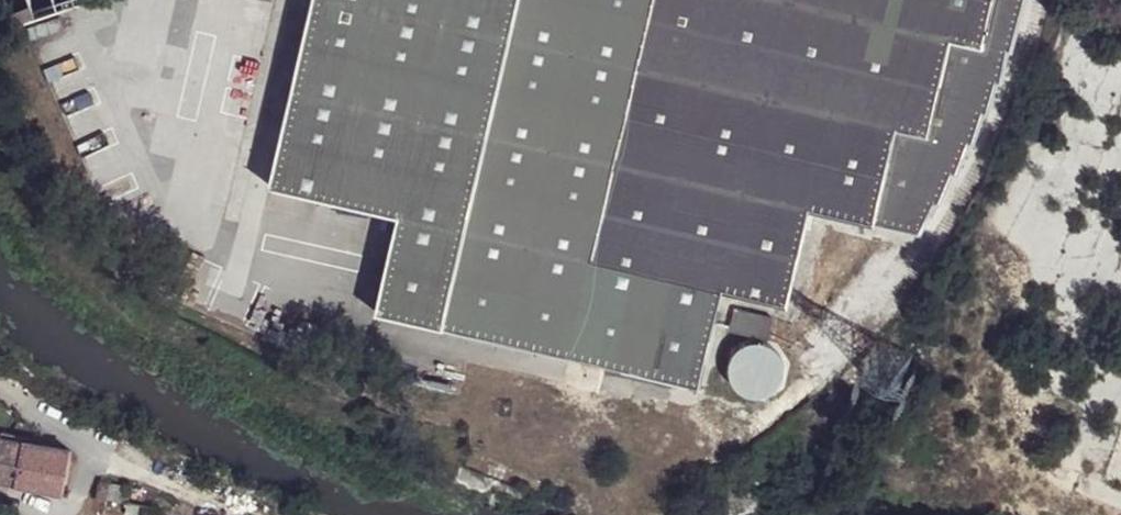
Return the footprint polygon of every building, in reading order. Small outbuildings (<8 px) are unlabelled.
[(12,27),(82,4),(81,0),(3,0),(12,27)] [(367,308),(432,323),(509,0),(307,0),(262,183),(388,214),(367,308)] [(432,323),(693,387),(717,292),(780,300),(801,210),(906,231),(943,177),(948,175),(960,145),(964,145),(975,115),(977,114),(986,84),(989,83),(1001,50),(1005,49),(1020,0),(509,0),(432,323)] [(768,344),(758,340),(752,339),(742,341),(733,348),(727,357),(725,368),(728,379),(729,381),(736,389),(747,394),(758,394),(768,390),(776,383),(780,373),(780,362),(776,352),(768,344)] [(17,486),(23,447),(0,442),(0,483),(17,486)] [(23,447),(17,486),(64,495),(72,456),(23,447)] [(109,502),(112,487),(111,484),(100,483),(96,503),(108,506),(109,502)] [(147,494),(112,487),(109,502),(143,509),(147,494)]
